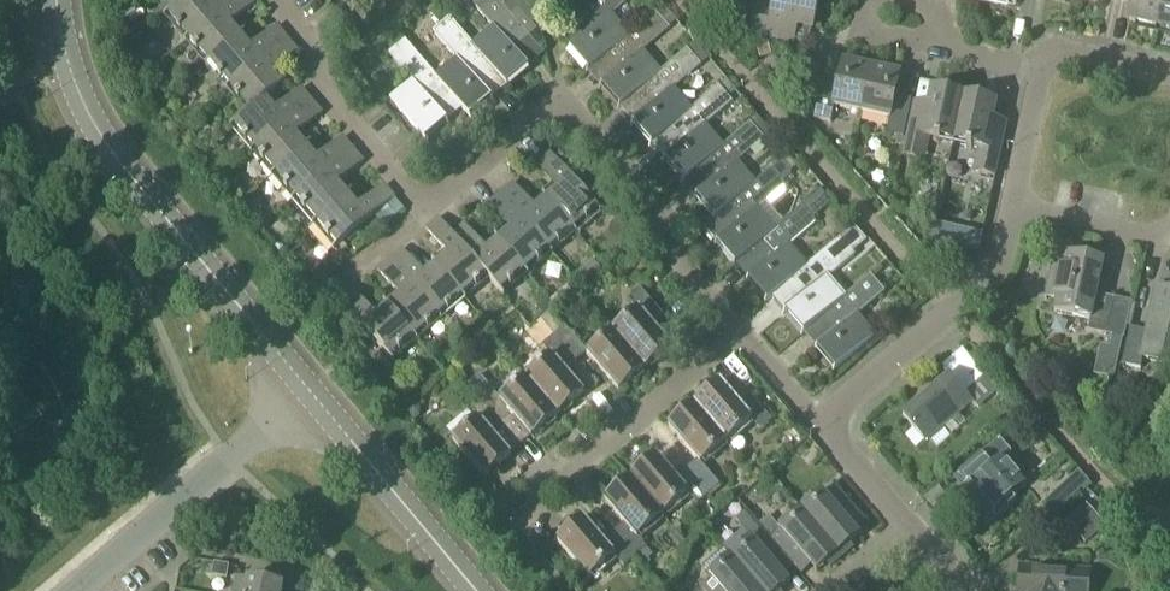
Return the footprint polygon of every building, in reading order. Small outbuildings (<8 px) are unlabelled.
[(184,44),(236,0),(186,0),(163,19),(184,44)] [(184,44),(205,68),(244,34),(234,22),(256,4),(253,0),(236,0),(184,44)] [(509,0),(471,0),(469,2),(492,29),(472,46),(491,69),(505,85),(526,66),(513,51),(536,31),(530,24),(546,11),(537,0),(513,0),(511,2),(509,0)] [(606,56),(628,36),(611,16),(630,0),(596,0),(574,19),(587,35),(572,48),(590,70),(606,56)] [(772,12),(755,9),(750,35),(780,41),(784,25),(812,31),(818,0),(774,0),(772,12)] [(1127,24),(1156,30),(1163,0),(1132,0),(1127,24)] [(1156,30),(1169,34),(1169,0),(1163,0),(1156,30)] [(150,6),(131,13),(141,39),(160,32),(150,6)] [(668,29),(676,23),(663,7),(655,14),(668,29)] [(628,36),(606,56),(619,72),(603,85),(622,106),(660,74),(642,53),(669,30),(668,29),(655,14),(628,36)] [(737,37),(742,20),(728,16),(723,30),(723,32),(726,33),(737,37)] [(455,60),(435,77),(446,91),(468,116),(489,98),(476,82),(491,69),(472,46),(449,19),(432,33),(455,60)] [(244,34),(205,68),(226,92),(287,40),(276,28),(255,46),(244,34)] [(287,40),(226,92),(246,116),(269,96),(285,82),(276,71),(297,52),(287,40)] [(435,77),(404,42),(388,56),(410,82),(389,100),(422,139),(444,120),(431,104),(446,91),(435,77)] [(660,74),(622,106),(653,143),(669,130),(691,110),(674,90),(701,67),(687,50),(660,74)] [(830,123),(834,108),(861,114),(871,69),(843,63),(838,86),(821,82),(813,120),(830,123)] [(871,69),(861,114),(889,120),(886,136),(903,140),(911,101),(894,98),(899,75),(871,69)] [(691,110),(669,130),(682,145),(666,159),(685,180),(700,167),(723,147),(705,127),(732,104),(718,87),(691,110)] [(269,96),(246,116),(229,130),(250,154),(312,102),(301,90),(279,108),(269,96)] [(923,138),(953,145),(963,99),(932,92),(925,127),(908,123),(901,157),(918,161),(923,138)] [(963,99),(953,145),(983,151),(978,174),(995,177),(1002,144),(986,140),(994,106),(963,99)] [(312,102),(250,154),(271,178),(310,145),(300,133),(322,114),(312,102)] [(723,147),(700,167),(713,182),(698,195),(716,217),(721,213),(754,184),(737,164),(764,141),(749,125),(723,147)] [(310,145),(271,178),(292,203),(353,151),(342,138),(321,157),(310,145)] [(353,151),(292,203),(312,227),(352,193),(341,181),(363,163),(353,151)] [(555,161),(575,184),(586,174),(566,152),(555,161)] [(554,186),(543,196),(576,235),(601,214),(575,184),(555,161),(549,153),(536,164),(554,186)] [(754,184),(721,213),(734,228),(718,242),(737,263),(752,250),(775,230),(757,210),(784,187),(782,184),(791,176),(780,162),(754,184)] [(512,185),(500,195),(552,256),(576,235),(543,196),(531,206),(512,185)] [(352,193),(312,227),(334,251),(395,200),(384,187),(362,205),(352,193)] [(506,227),(494,237),(528,277),(552,256),(500,195),(488,206),(506,227)] [(775,230),(752,250),(765,265),(750,278),(768,300),(789,282),(806,267),(789,247),(816,224),(801,207),(775,230)] [(444,252),(432,262),(465,301),(489,281),(452,236),(438,219),(425,230),(444,252)] [(452,236),(489,281),(503,298),(528,277),(494,237),(482,248),(464,226),(452,236)] [(958,248),(979,253),(983,234),(963,230),(958,248)] [(806,267),(789,282),(802,297),(787,311),(805,333),(821,319),(843,299),(826,279),(853,256),(839,239),(806,267)] [(401,251),(389,261),(441,322),(465,301),(432,262),(420,272),(401,251)] [(1106,337),(1113,300),(1096,296),(1103,263),(1062,254),(1059,269),(1051,267),(1044,300),(1056,302),(1054,314),(1089,321),(1087,333),(1106,337)] [(395,293),(383,304),(417,343),(441,322),(389,261),(377,272),(395,293)] [(843,299),(821,319),(834,334),(818,347),(837,370),(876,337),(857,316),(884,293),(870,276),(843,299)] [(1156,290),(1147,333),(1129,329),(1121,367),(1140,371),(1142,360),(1169,366),(1169,293),(1156,290)] [(638,312),(613,334),(644,370),(670,348),(651,326),(662,317),(640,291),(629,301),(638,312)] [(417,343),(383,304),(372,314),(353,292),(340,303),(392,364),(417,343)] [(564,328),(553,338),(575,363),(585,354),(618,393),(644,370),(613,334),(587,355),(564,328)] [(551,358),(526,380),(557,416),(583,394),(564,372),(575,363),(553,338),(541,347),(551,358)] [(1103,378),(1113,380),(1122,340),(1112,338),(1109,348),(1103,378)] [(943,369),(950,377),(902,418),(924,444),(972,404),(965,395),(969,391),(982,407),(999,392),(964,351),(943,369)] [(491,391),(480,400),(501,426),(512,417),(531,439),(557,416),(526,380),(500,402),(491,391)] [(720,384),(694,406),(725,443),(751,421),(760,432),(772,422),(750,397),(739,406),(720,384)] [(478,421),(452,443),(483,479),(510,457),(491,435),(501,426),(480,400),(468,410),(478,421)] [(414,403),(404,412),(413,423),(418,418),(419,408),(414,403)] [(694,406),(668,429),(696,462),(686,471),(708,496),(719,487),(700,465),(725,443),(694,406)] [(1012,498),(1025,487),(1002,460),(1010,454),(999,440),(969,466),(979,478),(957,497),(984,528),(1015,502),(1012,498)] [(656,458),(630,480),(662,517),(687,495),(696,506),(708,496),(686,471),(675,480),(656,458)] [(1078,473),(1041,507),(1052,519),(1089,484),(1078,473)] [(630,480),(604,503),(623,525),(613,534),(635,559),(646,549),(636,539),(662,517),(630,480)] [(835,487),(803,514),(841,559),(852,549),(849,546),(859,537),(847,522),(857,513),(835,487)] [(1085,546),(1105,530),(1085,506),(1066,522),(1085,546)] [(803,514),(771,541),(787,560),(793,568),(803,559),(816,574),(826,565),(829,569),(841,559),(803,514)] [(602,543),(583,521),(557,543),(588,580),(614,558),(623,569),(635,559),(613,534),(602,543)] [(733,561),(758,590),(781,590),(790,584),(777,569),(787,560),(771,541),(765,534),(733,561)] [(1059,561),(1080,550),(1071,534),(1051,546),(1059,561)] [(711,580),(701,588),(703,590),(758,590),(733,561),(711,580)] [(227,581),(229,568),(214,565),(212,577),(227,581)] [(1088,574),(1021,569),(1019,589),(1026,590),(1086,590),(1088,574)] [(233,590),(282,590),(283,588),(236,579),(233,590)]
